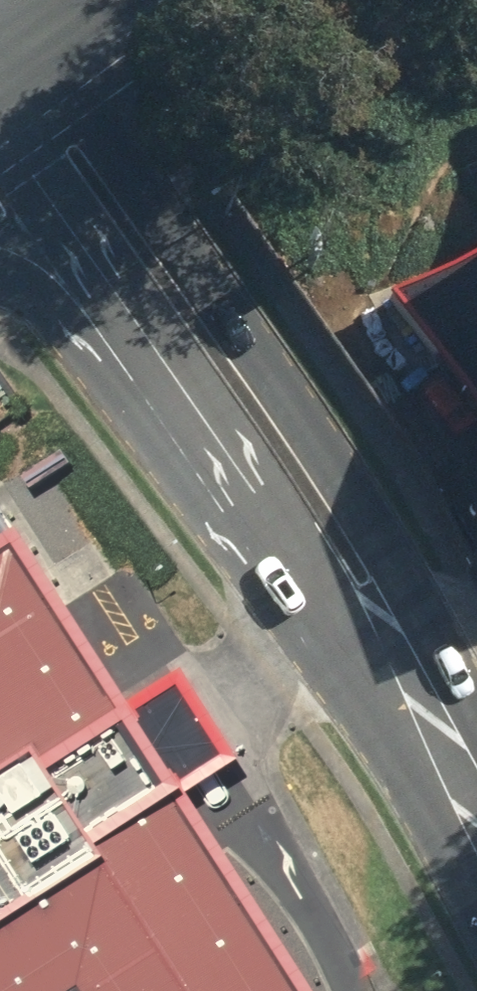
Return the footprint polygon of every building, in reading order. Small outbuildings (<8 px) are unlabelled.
[(0,517),(0,990),(315,990),(0,517)]
